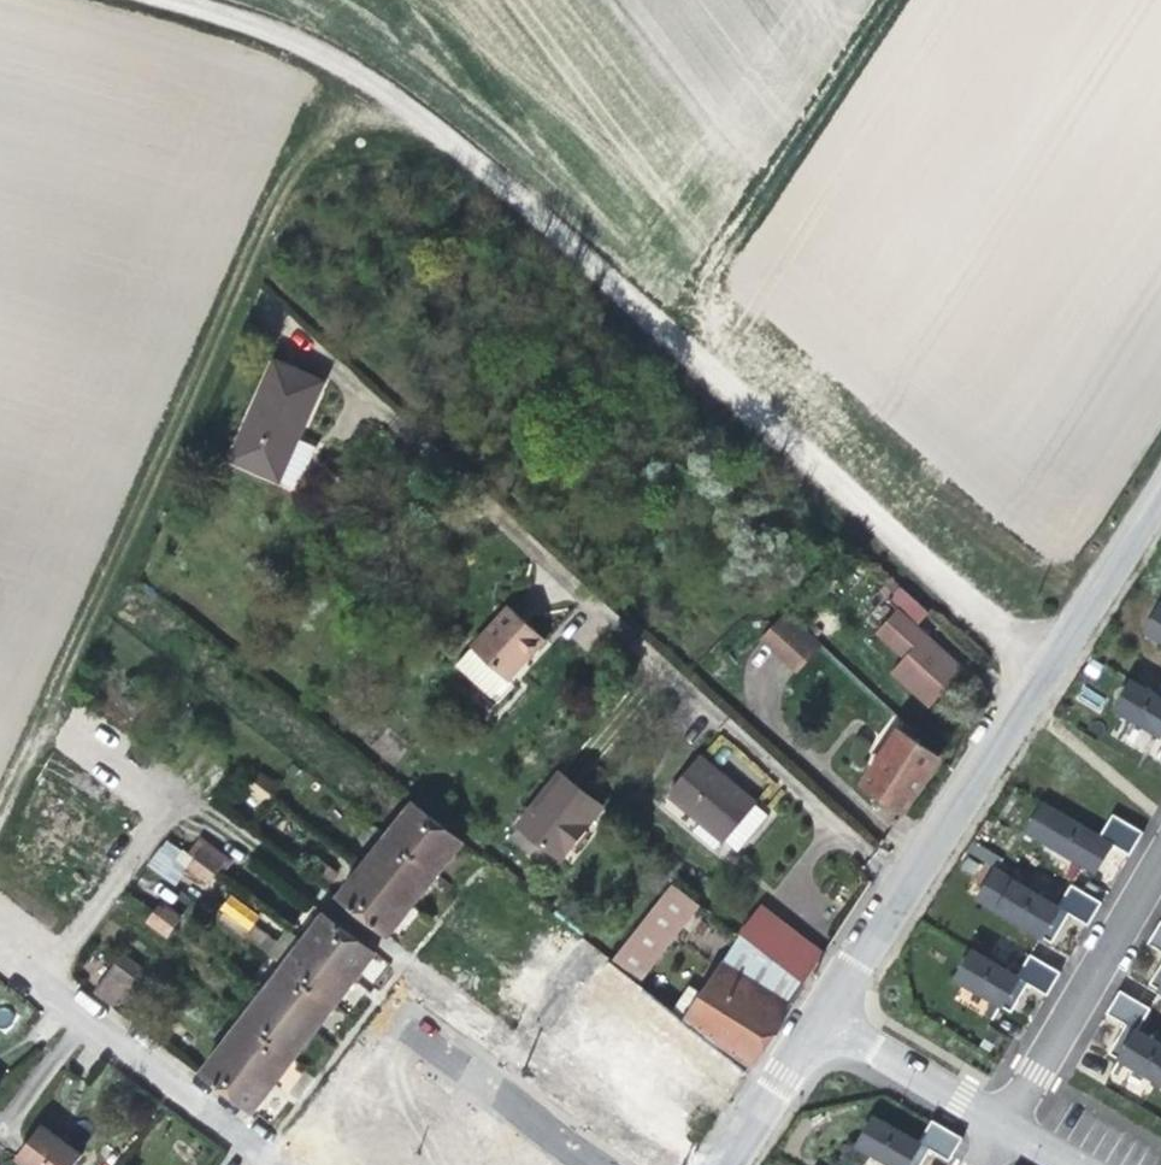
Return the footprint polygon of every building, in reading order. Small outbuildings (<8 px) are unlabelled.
[(266,360),(222,460),(291,486),(313,430),(296,423),(313,380),(266,360)] [(956,617),(917,580),(907,591),(917,601),(896,622),(924,649),(910,664),(947,699),(980,664),(951,635),(945,628),(956,617)] [(563,629),(524,595),(489,630),(527,665),(541,651),(563,629)] [(804,605),(769,643),(808,678),(842,640),(804,605)] [(489,630),(470,650),(509,684),(527,665),(489,630)] [(1127,706),(1160,726),(1160,687),(1144,678),(1127,706)] [(952,755),(917,723),(924,714),(912,704),(896,727),(907,739),(901,750),(884,776),(881,785),(916,808),(952,755)] [(319,705),(311,714),(328,729),(336,719),(319,705)] [(730,844),(739,834),(770,800),(718,755),(685,790),(719,818),(710,827),(730,844)] [(277,758),(270,766),(286,780),(293,771),(277,758)] [(537,815),(579,848),(624,798),(606,782),(586,763),(537,815)] [(262,777),(279,789),(286,780),(270,766),(262,777)] [(385,826),(408,846),(436,814),(412,795),(395,815),(385,826)] [(762,842),(787,815),(770,800),(739,834),(755,849),(762,842)] [(1058,801),(1041,830),(1098,863),(1101,857),(1112,863),(1125,842),(1144,853),(1157,830),(1127,812),(1114,834),(1058,801)] [(408,846),(432,866),(440,857),(459,834),(436,814),(408,846)] [(408,846),(385,826),(368,846),(359,858),(383,877),(408,846)] [(217,833),(210,841),(227,855),(234,846),(217,833)] [(202,851),(218,865),(227,855),(210,841),(202,851)] [(432,866),(408,846),(383,877),(407,897),(414,888),(432,866)] [(1101,857),(1098,863),(1108,870),(1112,863),(1101,857)] [(383,877),(359,858),(350,868),(332,889),(356,908),(383,877)] [(1010,869),(993,898),(1055,934),(1059,928),(1070,934),(1082,913),(1102,924),(1115,901),(1084,883),(1071,905),(1010,869)] [(882,885),(864,873),(857,883),(875,896),(882,885)] [(621,951),(652,977),(717,899),(685,874),(621,951)] [(407,897),(383,877),(356,908),(381,928),(400,905),(407,897)] [(867,908),(875,896),(857,883),(848,894),(867,908)] [(175,885),(168,894),(184,908),(192,899),(175,885)] [(161,903),(177,916),(184,908),(168,894),(161,903)] [(242,937),(259,918),(232,894),(215,913),(242,937)] [(143,924),(166,939),(180,918),(157,903),(143,924)] [(299,931),(323,951),(344,925),(319,906),(307,921),(299,931)] [(575,912),(568,921),(587,938),(594,928),(575,912)] [(323,951),(348,970),(357,961),(369,945),(344,925),(323,951)] [(804,1003),(819,980),(806,969),(752,927),(734,957),(804,1003)] [(1059,928),(1055,934),(1066,940),(1070,934),(1059,928)] [(279,957),(302,976),(323,951),(299,931),(292,940),(279,957)] [(136,934),(127,945),(144,958),(153,948),(136,934)] [(818,939),(805,959),(806,969),(819,980),(837,953),(818,939)] [(121,954),(136,967),(144,958),(127,945),(121,954)] [(986,949),(970,977),(1015,1004),(1019,998),(1029,1004),(1032,1000),(1042,982),(1061,993),(1075,970),(1044,952),(1031,975),(986,949)] [(302,976),(328,996),(342,977),(348,970),(323,951),(302,976)] [(616,994),(630,1006),(653,977),(652,977),(621,951),(598,979),(616,994)] [(257,984),(281,1002),(302,976),(279,957),(265,975),(257,984)] [(794,1017),(804,1003),(734,957),(715,989),(700,979),(685,1004),(689,1008),(722,1035),(761,1068),(794,1017)] [(552,981),(534,965),(526,974),(544,990),(552,981)] [(538,998),(544,990),(526,974),(519,982),(538,998)] [(281,1002),(307,1022),(314,1013),(328,996),(302,976),(281,1002)] [(646,1020),(666,1036),(689,1008),(685,1004),(653,977),(630,1006),(646,1020)] [(237,1009),(260,1028),(281,1002),(257,984),(250,992),(237,1009)] [(1136,1022),(1148,1029),(1160,1007),(1160,1006),(1131,988),(1118,1011),(1136,1022)] [(1019,998),(1015,1004),(1026,1010),(1029,1004),(1019,998)] [(260,1028),(286,1048),(300,1031),(307,1022),(281,1002),(260,1028)] [(684,1051),(699,1064),(722,1035),(689,1008),(666,1036),(684,1051)] [(217,1034),(240,1053),(260,1028),(237,1009),(225,1024),(217,1034)] [(1123,1044),(1135,1051),(1148,1029),(1136,1022),(1123,1044)] [(240,1053),(266,1074),(271,1067),(286,1048),(260,1028),(240,1053)] [(1148,1029),(1135,1051),(1131,1057),(1160,1075),(1160,1037),(1148,1029)] [(194,1062),(217,1081),(240,1053),(217,1034),(213,1040),(194,1062)] [(741,1098),(761,1068),(722,1035),(699,1064),(722,1082),(741,1098)] [(494,1053),(475,1037),(467,1047),(486,1062),(494,1053)] [(1119,1051),(1131,1057),(1135,1051),(1123,1044),(1119,1051)] [(479,1071),(486,1062),(467,1047),(460,1056),(479,1071)] [(217,1081),(244,1102),(259,1082),(266,1074),(240,1053),(217,1081)] [(584,1056),(581,1054),(565,1073),(575,1081),(591,1062),(584,1056)] [(575,1081),(585,1089),(600,1070),(591,1062),(575,1081)] [(452,1105),(433,1090),(426,1099),(445,1114),(452,1105)] [(536,1111),(546,1119),(562,1100),(551,1091),(536,1111)] [(439,1122),(445,1114),(426,1099),(421,1107),(439,1122)] [(562,1100),(546,1119),(555,1126),(570,1106),(562,1100)] [(654,1114),(651,1111),(636,1129),(646,1138),(661,1119),(654,1114)] [(19,1147),(42,1164),(63,1164),(81,1140),(69,1129),(66,1134),(57,1127),(42,1116),(19,1147)] [(654,1144),(669,1126),(661,1119),(646,1138),(654,1144)] [(521,1150),(505,1137),(486,1121),(464,1147),(487,1164),(509,1164),(521,1150)] [(865,1152),(887,1164),(931,1164),(936,1156),(951,1164),(956,1164),(968,1144),(938,1126),(924,1149),(881,1124),(865,1152)] [(412,1155),(393,1141),(385,1150),(404,1164),(412,1155)] [(464,1147),(450,1164),(487,1164),(464,1147)] [(632,1156),(623,1148),(609,1164),(625,1164),(632,1156)] [(404,1164),(385,1150),(377,1160),(383,1164),(404,1164)] [(540,1164),(521,1150),(509,1164),(540,1164)] [(625,1164),(639,1164),(641,1162),(632,1156),(625,1164)]
